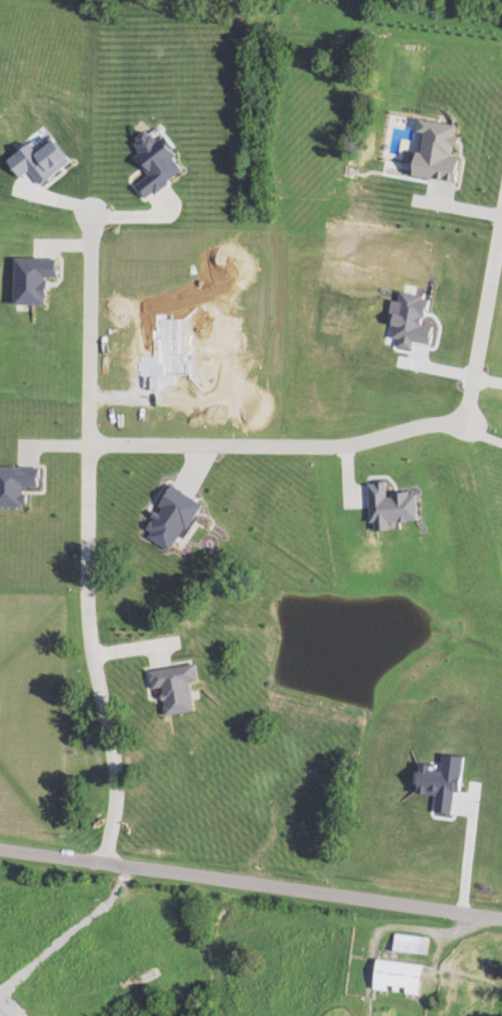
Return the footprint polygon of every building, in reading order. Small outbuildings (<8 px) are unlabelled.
[(429,953),(430,936),(396,935),(395,952),(429,953)] [(422,994),(425,964),(379,960),(376,990),(422,994)]
